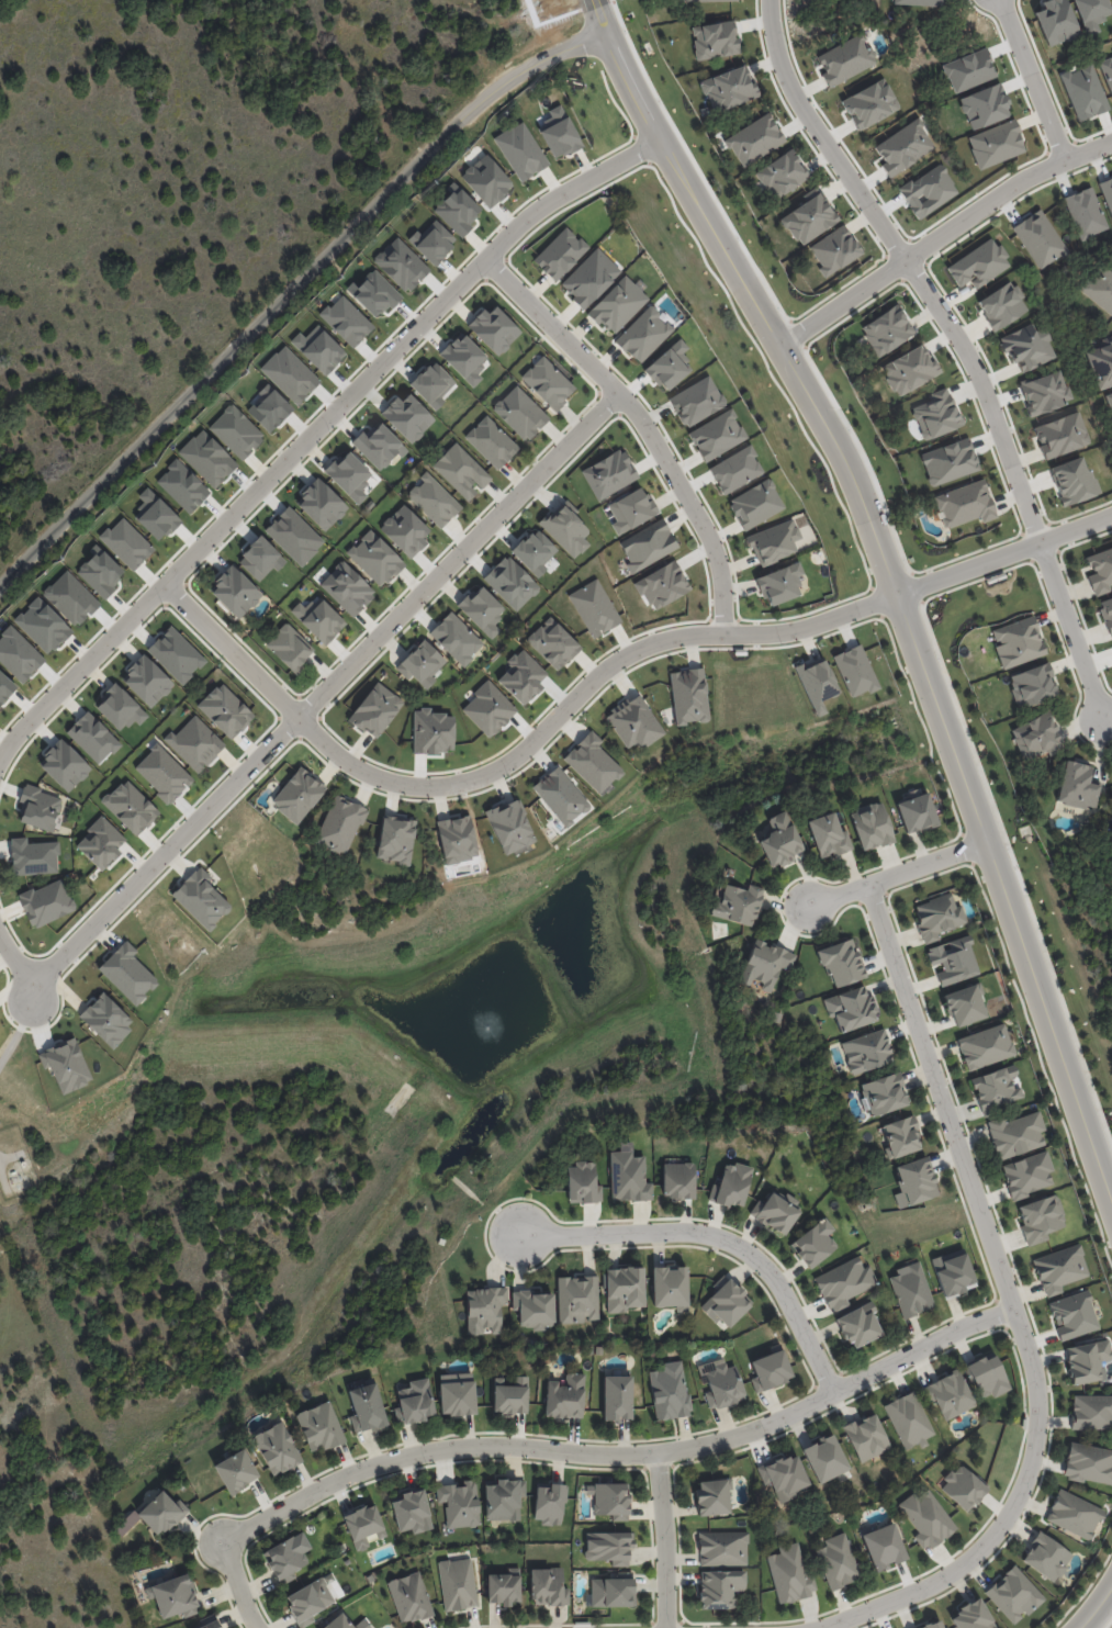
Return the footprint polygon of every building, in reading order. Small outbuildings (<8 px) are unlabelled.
[(1046,46),(1079,33),(1065,0),(1046,0),(1039,3),(1041,9),(1033,12),(1046,46)] [(1085,35),(1098,30),(1095,21),(1111,15),(1106,0),(1072,0),(1085,35)] [(738,54),(733,20),(690,27),(696,60),(738,54)] [(816,56),(823,72),(820,73),(827,87),(877,63),(862,33),(816,56)] [(941,65),(953,93),(996,76),(984,48),(941,65)] [(1097,60),(1111,99),(1111,55),(1097,60)] [(1108,110),(1091,61),(1059,72),(1076,121),(1108,110)] [(711,113),(757,97),(745,65),(700,81),(711,113)] [(840,100),(856,131),(899,109),(883,78),(840,100)] [(970,131),(1011,115),(998,83),(958,98),(970,131)] [(552,160),(581,147),(561,103),(547,110),(551,119),(537,125),(552,160)] [(724,136),(739,166),(785,144),(770,114),(724,136)] [(873,146),(884,163),(881,165),(888,177),(935,147),(917,119),(873,146)] [(1025,152),(1014,119),(966,136),(977,169),(1025,152)] [(549,164),(521,120),(492,138),(520,182),(549,164)] [(755,170),(771,200),(809,179),(792,150),(755,170)] [(489,207),(513,186),(484,153),(460,175),(489,207)] [(958,192),(939,163),(898,190),(917,219),(958,192)] [(1098,182),(1111,221),(1111,177),(1098,182)] [(1062,198),(1079,240),(1107,229),(1090,186),(1062,198)] [(780,215),(796,245),(838,223),(822,193),(780,215)] [(1039,270),(1067,251),(1040,209),(1011,227),(1039,270)] [(861,253),(843,224),(807,247),(825,276),(861,253)] [(555,282),(588,247),(565,225),(532,261),(555,282)] [(430,269),(395,237),(372,261),(406,293),(430,269)] [(1010,267),(994,238),(945,265),(957,287),(969,280),(974,287),(1010,267)] [(559,286),(584,309),(621,270),(595,247),(559,286)] [(1102,263),(1079,288),(1111,318),(1111,272),(1102,263)] [(648,298),(624,274),(587,312),(612,336),(648,298)] [(993,331),(1029,310),(1011,280),(975,302),(993,331)] [(319,316),(352,348),(374,326),(340,293),(319,316)] [(496,356),(521,333),(492,302),(467,326),(496,356)] [(877,357),(914,333),(895,304),(859,328),(877,357)] [(614,339),(637,364),(673,330),(650,305),(614,339)] [(1021,372),(1056,357),(1043,326),(1035,330),(1032,323),(997,338),(1002,351),(1006,349),(1012,364),(1017,362),(1021,372)] [(304,338),(298,332),(289,342),(324,376),(346,353),(316,325),(304,338)] [(438,354),(472,387),(482,377),(475,371),(488,359),(460,331),(438,354)] [(690,370),(684,363),(688,360),(682,353),(688,347),(679,337),(643,369),(664,393),(690,370)] [(1111,385),(1111,339),(1084,349),(1098,390),(1111,385)] [(296,405),(320,381),(283,345),(259,369),(296,405)] [(937,377),(925,345),(881,363),(893,395),(937,377)] [(576,388),(541,355),(519,378),(555,411),(576,388)] [(440,397),(455,383),(433,360),(409,384),(434,411),(444,402),(440,397)] [(1072,402),(1061,369),(1018,383),(1028,416),(1072,402)] [(726,405),(709,375),(667,398),(684,428),(726,405)] [(549,418),(515,384),(491,409),(525,442),(549,418)] [(927,394),(929,401),(911,408),(923,440),(961,426),(947,387),(927,394)] [(435,420),(408,393),(401,400),(396,396),(379,413),(411,444),(435,420)] [(265,436),(231,403),(207,428),(242,461),(265,436)] [(703,463),(747,438),(730,408),(686,433),(703,463)] [(1044,460),(1090,443),(1078,410),(1032,427),(1044,460)] [(497,470),(519,447),(485,414),(463,437),(497,470)] [(379,472),(404,448),(380,422),(365,437),(361,432),(351,442),(379,472)] [(179,452),(195,469),(201,463),(204,466),(198,471),(213,486),(235,465),(230,459),(224,464),(208,447),(213,442),(202,430),(179,452)] [(979,472),(969,438),(919,452),(929,486),(979,472)] [(479,490),(479,491),(492,477),(454,442),(431,466),(468,501),(479,490)] [(763,474),(750,446),(708,466),(721,494),(763,474)] [(621,448),(580,471),(597,501),(638,478),(621,448)] [(358,505),(367,495),(360,489),(372,475),(345,449),(323,472),(358,505)] [(1063,507),(1098,494),(1083,455),(1048,468),(1063,507)] [(440,529),(462,507),(426,472),(405,494),(440,529)] [(294,502),(324,532),(348,507),(317,477),(294,502)] [(744,531),(785,507),(768,478),(727,501),(744,531)] [(996,517),(984,479),(932,496),(943,529),(979,517),(981,522),(996,517)] [(616,534),(656,515),(643,486),(607,504),(615,522),(611,524),(616,534)] [(588,544),(582,538),(589,530),(574,516),(578,511),(563,498),(538,525),(574,559),(588,544)] [(409,559),(426,542),(421,537),(429,530),(403,503),(378,527),(409,559)] [(99,538),(133,571),(154,549),(120,516),(99,538)] [(678,548),(662,519),(618,542),(626,556),(621,558),(630,574),(678,548)] [(800,538),(793,519),(746,535),(757,567),(797,553),(792,541),(800,538)] [(542,564),(557,550),(535,527),(509,551),(536,579),(546,568),(542,564)] [(345,553),(381,588),(405,563),(368,528),(345,553)] [(272,566),(277,571),(286,561),(258,534),(235,559),(258,581),(272,566)] [(1091,574),(1087,575),(1093,597),(1110,591),(1108,584),(1111,583),(1111,547),(1086,555),(1091,574)] [(482,578),(515,612),(540,588),(506,554),(482,578)] [(318,585),(353,617),(376,592),(341,560),(318,585)] [(649,611),(690,592),(675,560),(634,579),(649,611)] [(765,607),(802,594),(795,577),(803,574),(798,562),(755,577),(765,607)] [(208,589),(237,620),(262,596),(233,565),(208,589)] [(567,594),(591,639),(621,622),(596,578),(567,594)] [(456,607),(490,640),(499,630),(492,624),(505,610),(478,584),(456,607)] [(293,615),(323,646),(346,624),(316,593),(293,615)] [(1097,601),(1109,639),(1111,638),(1111,596),(1097,601)] [(460,667),(483,645),(451,611),(428,632),(460,667)] [(524,641),(557,671),(580,646),(548,616),(524,641)] [(989,630),(1002,669),(1046,655),(1033,616),(989,630)] [(294,673),(316,650),(285,622),(264,645),(294,673)] [(9,625),(0,634),(0,663),(22,683),(45,659),(9,625)] [(445,661),(422,639),(394,668),(407,680),(411,676),(425,689),(435,680),(431,676),(445,661)] [(850,699),(878,687),(860,644),(832,656),(850,699)] [(174,684),(143,654),(119,679),(150,708),(174,684)] [(794,669),(815,717),(826,712),(821,701),(838,693),(823,657),(794,669)] [(1007,675),(1017,708),(1057,696),(1048,663),(1007,675)] [(668,672),(675,725),(709,720),(702,668),(668,672)] [(254,717),(222,681),(196,705),(229,740),(254,717)] [(403,701),(375,681),(347,719),(375,740),(403,701)] [(93,706),(120,732),(132,719),(139,726),(148,715),(115,683),(93,706)] [(664,734),(638,693),(604,714),(625,748),(636,741),(641,748),(664,734)] [(120,744),(87,710),(65,731),(97,766),(120,744)] [(1023,762),(1062,745),(1047,712),(1008,729),(1023,762)] [(225,744),(194,715),(174,736),(170,732),(162,740),(198,773),(225,744)] [(597,745),(601,741),(591,730),(562,757),(598,795),(623,772),(597,745)] [(66,793),(91,769),(62,738),(37,761),(66,793)] [(1092,766),(1064,760),(1055,802),(1085,809),(1085,805),(1096,808),(1101,782),(1089,779),(1092,766)] [(530,786),(563,828),(590,806),(557,765),(530,786)] [(296,824),(326,789),(299,766),(269,802),(296,824)] [(18,801),(23,785),(24,785),(25,782),(42,788),(40,791),(60,798),(59,802),(60,806),(57,812),(56,812),(53,821),(55,823),(52,832),(19,820),(21,813),(18,812),(21,802),(18,801)] [(937,823),(939,826),(921,832),(920,828),(905,833),(895,805),(926,793),(937,823)] [(366,807),(332,795),(314,843),(347,855),(366,807)] [(484,812),(503,855),(535,841),(516,798),(484,812)] [(861,851),(893,841),(881,801),(849,811),(861,851)] [(804,850),(795,854),(797,858),(782,866),(780,865),(775,867),(763,842),(774,837),(773,834),(775,833),(770,822),(772,818),(787,810),(794,826),(796,824),(807,845),(806,850),(804,850)] [(806,821),(820,860),(852,848),(846,829),(840,831),(833,811),(806,821)] [(477,858),(470,815),(436,821),(444,864),(477,858)] [(375,859),(409,864),(415,822),(382,816),(375,859)] [(206,882),(211,877),(198,866),(170,895),(207,931),(231,906),(206,882)] [(18,897),(16,895),(31,887),(33,890),(59,878),(69,898),(71,899),(75,906),(74,908),(75,909),(35,928),(33,923),(30,924),(25,913),(27,912),(26,910),(24,911),(18,897)] [(765,890),(764,897),(767,897),(764,909),(761,908),(755,928),(718,917),(721,903),(726,905),(730,886),(752,891),(754,884),(766,888),(765,890)] [(924,943),(922,937),(920,939),(912,917),(917,914),(914,906),(950,894),(954,907),(961,905),(967,922),(950,928),(948,925),(937,930),(939,932),(937,932),(940,939),(924,944),(924,943)] [(979,974),(967,935),(925,949),(930,966),(940,963),(943,971),(935,973),(940,987),(979,974)] [(818,949),(830,988),(865,978),(852,938),(818,949)] [(97,968),(125,940),(136,951),(132,955),(156,979),(155,980),(157,983),(150,990),(148,987),(142,993),(144,996),(134,1006),(97,968)] [(773,947),(797,957),(790,973),(782,969),(771,996),(762,991),(765,985),(754,980),(751,988),(740,984),(757,941),(767,945),(766,947),(772,950),(773,947)] [(986,1015),(955,1026),(951,1015),(950,1015),(947,1008),(944,1009),(940,995),(974,984),(975,985),(982,983),(986,995),(979,997),(982,1007),(988,1008),(989,1012),(986,1015)] [(877,1020),(865,984),(822,999),(828,1017),(834,1015),(840,1032),(877,1020)] [(78,1015),(88,1006),(89,1007),(97,998),(96,998),(102,991),(131,1021),(126,1025),(130,1030),(121,1038),(112,1049),(78,1015)] [(955,1038),(965,1070),(1014,1056),(1004,1023),(955,1038)] [(888,1034),(898,1059),(855,1075),(851,1062),(856,1059),(851,1042),(887,1029),(888,1034)] [(60,1094),(91,1083),(75,1037),(36,1051),(43,1070),(50,1067),(60,1094)] [(1017,1102),(1010,1078),(1017,1076),(1014,1066),(970,1077),(979,1112),(1017,1102)] [(860,1082),(869,1116),(907,1106),(898,1073),(860,1082)] [(1004,1121),(1003,1117),(985,1122),(996,1160),(1044,1146),(1040,1132),(1044,1130),(1039,1111),(1004,1121)] [(887,1159),(922,1149),(912,1115),(880,1125),(887,1147),(884,1148),(887,1159)] [(1001,1164),(1010,1198),(1052,1187),(1048,1172),(1053,1171),(1048,1152),(1001,1164)] [(653,1200),(614,1201),(613,1153),(633,1153),(633,1158),(647,1158),(647,1184),(653,1183),(654,1200),(653,1200)] [(939,1196),(927,1156),(893,1166),(901,1191),(893,1194),(897,1208),(939,1196)] [(740,1207),(753,1167),(734,1162),(732,1166),(724,1163),(712,1202),(729,1208),(730,1204),(740,1207)] [(567,1203),(602,1202),(601,1185),(595,1185),(594,1163),(567,1163),(567,1203)] [(694,1198),(678,1198),(678,1197),(675,1197),(675,1195),(669,1195),(669,1170),(666,1170),(666,1164),(687,1164),(687,1163),(695,1163),(695,1164),(697,1164),(697,1168),(699,1168),(699,1198),(694,1198)] [(785,1235),(767,1222),(765,1225),(749,1214),(757,1200),(765,1205),(775,1192),(783,1198),(786,1192),(798,1201),(795,1205),(802,1211),(785,1235)] [(1017,1206),(1022,1224),(1019,1225),(1026,1246),(1048,1239),(1046,1233),(1066,1226),(1056,1194),(1017,1206)] [(825,1227),(833,1238),(834,1237),(840,1245),(839,1245),(840,1247),(815,1268),(802,1251),(800,1254),(794,1245),(821,1223),(825,1227)] [(1060,1285),(1089,1276),(1079,1244),(1032,1259),(1044,1298),(1063,1292),(1060,1285)] [(984,1282),(971,1287),(973,1292),(950,1300),(935,1259),(966,1248),(968,1255),(974,1254),(984,1282)] [(878,1286),(869,1266),(863,1268),(857,1256),(812,1277),(827,1309),(878,1286)] [(922,1315),(907,1321),(892,1279),(912,1271),(910,1267),(923,1262),(937,1305),(921,1312),(922,1315)] [(651,1267),(652,1306),(675,1306),(675,1311),(687,1311),(686,1266),(651,1267)] [(644,1306),(643,1267),(605,1268),(606,1313),(627,1313),(626,1307),(644,1306)] [(557,1277),(558,1324),(582,1323),(582,1319),(598,1319),(597,1276),(557,1277)] [(727,1327),(753,1302),(728,1278),(699,1307),(715,1323),(719,1319),(727,1327)] [(501,1333),(500,1305),(507,1305),(506,1288),(466,1289),(467,1335),(487,1335),(487,1334),(501,1333)] [(553,1293),(526,1294),(526,1290),(511,1291),(512,1310),(518,1310),(518,1329),(554,1328),(553,1293)] [(1047,1302),(1059,1341),(1098,1329),(1087,1290),(1047,1302)] [(850,1350),(881,1335),(871,1312),(873,1310),(869,1302),(835,1317),(850,1350)] [(1106,1378),(1103,1361),(1111,1359),(1111,1358),(1108,1339),(1063,1348),(1071,1386),(1106,1378)] [(792,1378),(781,1349),(749,1361),(755,1376),(749,1378),(755,1393),(792,1378)] [(1009,1390),(994,1353),(965,1365),(979,1398),(990,1394),(991,1397),(1009,1390)] [(684,1362),(688,1396),(692,1395),(695,1412),(690,1412),(692,1417),(659,1423),(651,1373),(660,1372),(664,1372),(664,1366),(684,1362)] [(737,1367),(741,1379),(742,1379),(749,1396),(745,1397),(745,1400),(739,1402),(740,1403),(717,1412),(716,1408),(709,1410),(705,1395),(714,1392),(708,1376),(709,1376),(708,1374),(716,1371),(716,1373),(717,1372),(716,1368),(726,1365),(728,1369),(737,1367)] [(933,1400),(944,1421),(975,1406),(957,1369),(920,1387),(928,1403),(933,1400)] [(582,1418),(548,1416),(550,1381),(559,1382),(559,1386),(565,1386),(565,1376),(569,1372),(585,1374),(584,1389),(586,1389),(585,1412),(583,1412),(583,1418),(582,1418)] [(474,1414),(453,1416),(453,1413),(445,1414),(441,1376),(451,1374),(452,1383),(478,1381),(480,1414),(474,1414)] [(527,1413),(515,1413),(515,1414),(502,1414),(502,1411),(495,1411),(496,1385),(494,1385),(494,1378),(503,1378),(503,1385),(514,1385),(515,1376),(528,1377),(527,1385),(529,1386),(528,1413),(527,1413)] [(631,1419),(621,1419),(621,1424),(614,1424),(614,1422),(606,1422),(606,1378),(633,1377),(633,1419),(631,1419)] [(429,1423),(417,1424),(416,1423),(408,1424),(407,1424),(398,1425),(396,1408),(405,1407),(403,1401),(402,1401),(400,1391),(412,1389),(411,1382),(430,1379),(433,1391),(436,1391),(440,1415),(437,1415),(438,1418),(429,1419),(430,1422),(429,1423)] [(391,1428),(391,1429),(374,1435),(373,1429),(363,1433),(362,1431),(355,1434),(350,1418),(358,1416),(350,1391),(378,1383),(391,1428)] [(924,1438),(932,1435),(914,1391),(883,1404),(903,1452),(926,1442),(924,1438)] [(1071,1396),(1072,1429),(1111,1429),(1111,1395),(1071,1396)] [(347,1442),(332,1449),(330,1448),(325,1450),(323,1447),(313,1451),(297,1415),(300,1415),(301,1413),(308,1410),(311,1411),(323,1405),(322,1404),(332,1401),(348,1441),(347,1442)] [(842,1427),(859,1463),(890,1449),(873,1412),(842,1427)] [(304,1462),(282,1473),(282,1472),(274,1475),(270,1468),(271,1468),(265,1455),(263,1455),(255,1438),(257,1437),(257,1436),(262,1433),(263,1433),(274,1427),(274,1426),(283,1422),(304,1461),(304,1462)] [(848,1470),(832,1434),(801,1448),(817,1484),(848,1470)] [(1068,1442),(1062,1476),(1111,1486),(1111,1450),(1068,1442)] [(259,1478),(250,1482),(250,1483),(245,1486),(246,1487),(240,1491),(240,1492),(233,1495),(217,1467),(235,1456),(235,1455),(246,1449),(261,1475),(259,1478)] [(778,1504),(799,1495),(797,1489),(808,1485),(795,1452),(756,1468),(763,1485),(770,1482),(778,1504)] [(965,1512),(987,1489),(959,1461),(937,1485),(965,1512)] [(701,1516),(699,1489),(703,1489),(701,1482),(731,1479),(732,1490),(731,1490),(733,1514),(701,1516)] [(439,1503),(438,1486),(457,1484),(457,1487),(464,1487),(464,1481),(478,1480),(480,1498),(483,1498),(484,1513),(481,1513),(482,1525),(449,1528),(447,1507),(449,1507),(449,1502),(439,1503)] [(525,1486),(526,1497),(521,1497),(523,1508),(518,1508),(518,1520),(486,1522),(486,1516),(487,1516),(487,1485),(499,1485),(499,1480),(508,1480),(508,1481),(521,1481),(521,1482),(525,1482),(525,1486)] [(553,1483),(569,1485),(562,1526),(542,1523),(543,1519),(536,1518),(540,1486),(552,1487),(553,1483)] [(636,1502),(636,1503),(634,1503),(634,1515),(630,1515),(630,1520),(615,1520),(615,1515),(598,1515),(598,1513),(597,1513),(597,1505),(597,1484),(631,1483),(631,1495),(636,1495),(636,1502)] [(917,1534),(913,1536),(923,1552),(956,1529),(926,1486),(898,1505),(917,1534)] [(1103,1509),(1058,1489),(1044,1520),(1090,1540),(1103,1509)] [(190,1512),(170,1530),(170,1529),(166,1532),(164,1530),(159,1535),(139,1515),(165,1490),(177,1503),(180,1498),(191,1511),(190,1512)] [(401,1532),(393,1503),(405,1500),(404,1494),(413,1492),(413,1493),(425,1490),(433,1515),(428,1516),(431,1529),(414,1534),(413,1529),(401,1532)] [(359,1550),(346,1516),(359,1512),(359,1509),(368,1506),(369,1507),(379,1504),(387,1528),(386,1528),(389,1535),(381,1538),(379,1531),(367,1536),(371,1546),(369,1546),(369,1548),(363,1550),(361,1549),(359,1550)] [(860,1534),(874,1572),(906,1559),(892,1522),(860,1534)] [(747,1564),(746,1531),(697,1532),(698,1565),(747,1564)] [(1020,1559),(1053,1583),(1073,1555),(1040,1531),(1020,1559)] [(627,1547),(633,1547),(632,1532),(584,1533),(585,1560),(610,1560),(610,1567),(628,1566),(627,1547)] [(814,1550),(829,1590),(861,1578),(844,1532),(823,1539),(825,1546),(814,1550)] [(283,1584),(266,1554),(295,1537),(300,1545),(304,1542),(310,1551),(305,1553),(310,1562),(308,1562),(311,1564),(295,1573),(299,1579),(284,1586),(283,1584)] [(817,1591),(812,1593),(813,1597),(782,1605),(770,1558),(782,1554),(780,1549),(799,1545),(808,1576),(815,1575),(818,1591),(817,1591)] [(437,1563),(444,1611),(478,1606),(470,1557),(437,1563)] [(1014,1626),(1044,1598),(1014,1564),(983,1592),(1014,1626)] [(525,1576),(525,1603),(516,1604),(516,1608),(507,1608),(507,1603),(492,1604),(492,1575),(513,1575),(513,1569),(523,1569),(523,1576),(525,1576)] [(570,1606),(565,1606),(565,1608),(550,1608),(550,1605),(535,1605),(535,1601),(532,1601),(532,1571),(550,1570),(550,1569),(562,1569),(565,1583),(562,1583),(562,1587),(565,1587),(565,1590),(570,1590),(570,1606)] [(699,1609),(735,1608),(734,1591),(744,1591),(744,1570),(698,1571),(699,1609)] [(434,1616),(424,1620),(423,1618),(413,1621),(412,1619),(403,1623),(389,1583),(420,1572),(437,1615),(434,1616)] [(199,1593),(203,1607),(200,1608),(202,1613),(187,1618),(186,1614),(167,1620),(159,1597),(151,1601),(148,1590),(191,1574),(195,1585),(194,1586),(196,1593),(199,1593)] [(316,1620),(304,1627),(301,1627),(299,1624),(301,1623),(293,1612),(294,1610),(292,1607),(295,1605),(291,1597),(324,1576),(328,1584),(329,1584),(327,1586),(336,1602),(327,1607),(328,1608),(314,1617),(316,1620)] [(639,1592),(639,1594),(636,1594),(636,1607),(608,1608),(608,1606),(594,1607),(593,1580),(639,1579),(639,1592)] [(956,1627),(995,1627),(979,1598),(948,1614),(956,1627)] [(361,1625),(364,1627),(325,1627),(345,1610),(358,1627),(361,1625)] [(215,1613),(198,1620),(201,1626),(195,1627),(221,1627),(215,1613)]
